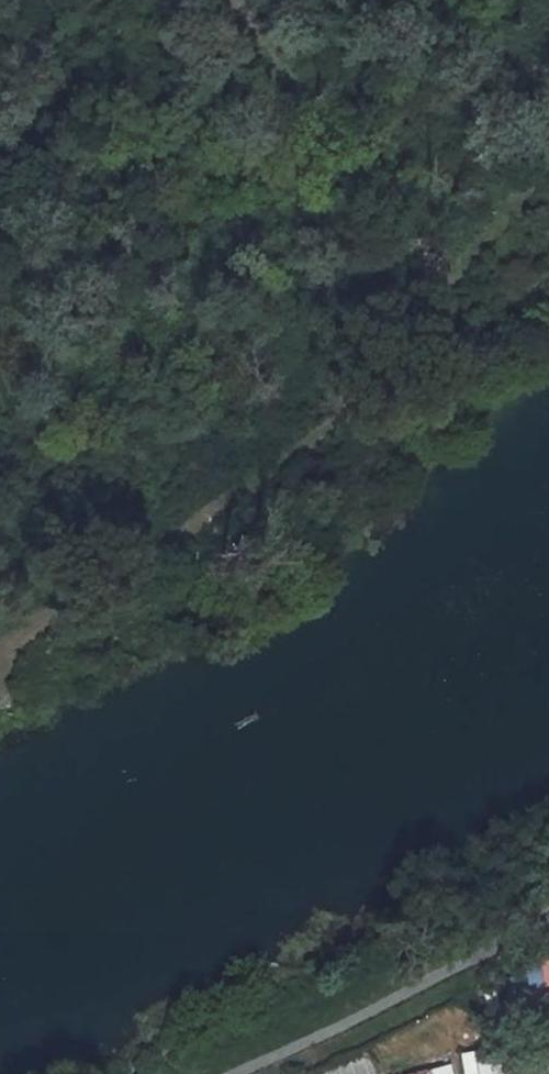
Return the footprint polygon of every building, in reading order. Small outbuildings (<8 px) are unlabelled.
[(548,989),(548,956),(540,956),(542,989),(548,989)] [(462,1055),(464,1073),(486,1073),(483,1052),(462,1055)] [(405,1073),(451,1073),(448,1063),(405,1073)]
